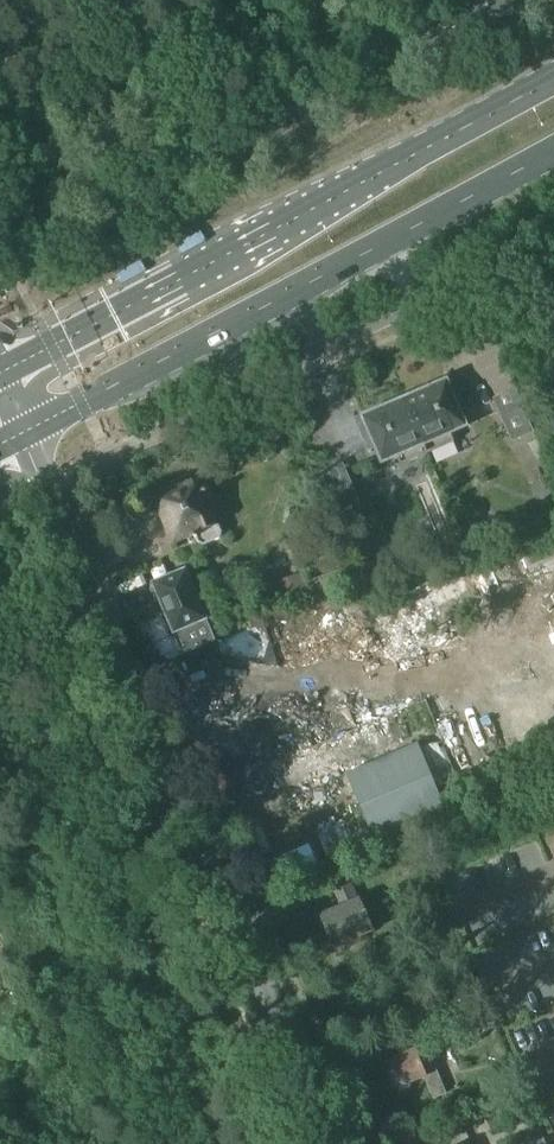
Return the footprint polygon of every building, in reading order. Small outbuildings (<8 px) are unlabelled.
[(402,400),(426,455),(433,452),(454,443),(450,434),(454,432),(465,428),(446,384),(423,394),(422,391),(402,400)] [(515,390),(493,400),(512,443),(534,434),(515,390)] [(422,457),(426,455),(402,400),(385,407),(386,410),(363,420),(382,463),(392,459),(392,458),(397,456),(401,466),(422,457)] [(209,496),(206,489),(200,488),(197,481),(179,489),(177,486),(161,493),(162,496),(152,500),(171,545),(192,536),(193,541),(194,540),(196,544),(201,548),(218,540),(219,535),(205,501),(209,496)] [(327,491),(337,512),(339,517),(360,508),(349,482),(348,482),(349,484),(329,492),(329,490),(327,491)] [(208,623),(186,570),(152,585),(173,637),(208,623)] [(274,613),(282,610),(279,604),(271,607),(274,613)] [(216,786),(324,741),(307,699),(251,720),(244,704),(224,712),(211,681),(175,694),(216,786)] [(386,718),(339,738),(351,768),(399,748),(386,718)] [(336,739),(286,760),(292,776),(342,755),(336,739)] [(375,843),(446,813),(418,746),(347,776),(375,843)] [(353,904),(344,885),(330,892),(339,912),(319,921),(333,952),(370,935),(355,904),(353,904)] [(420,1065),(415,1052),(382,1066),(393,1093),(423,1080),(432,1101),(445,1095),(430,1061),(420,1065)]
